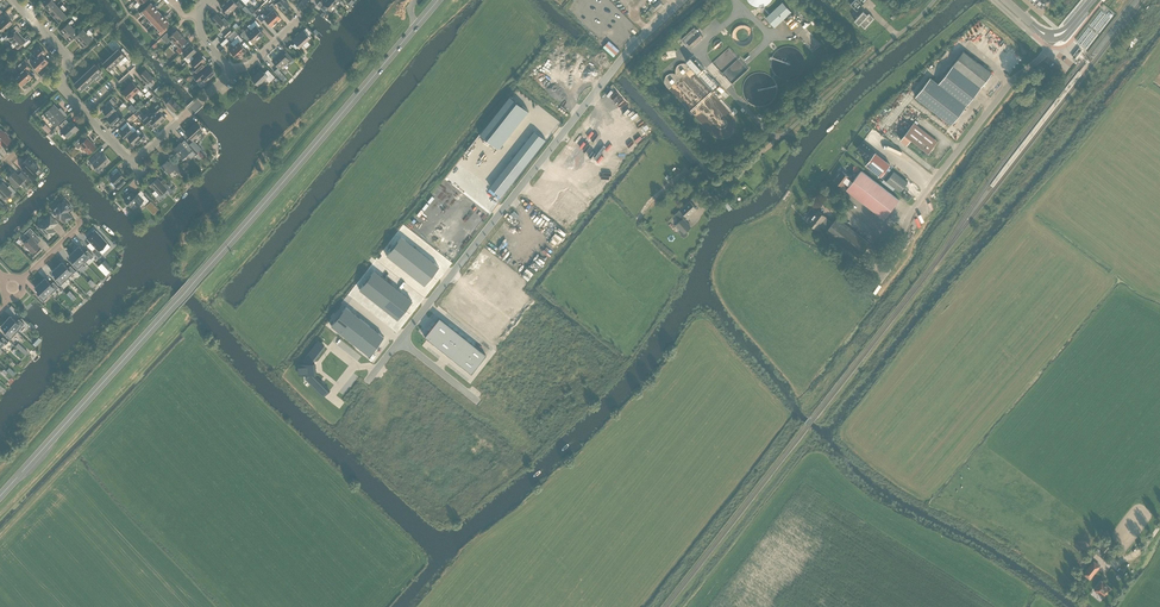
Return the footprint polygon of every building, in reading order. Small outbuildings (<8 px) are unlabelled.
[(56,5),(53,1),(53,0),(50,0),(44,6),(49,11),(56,5)] [(233,10),(236,7),(239,10),(243,6),(238,1),(236,3),(233,0),(226,0),(225,1),(233,10)] [(289,5),(284,0),(280,0),(276,3),(283,11),(289,5)] [(330,0),(325,0),(322,3),(320,1),(317,5),(324,11),(327,7),(331,11),(336,6),(330,0)] [(658,0),(653,5),(657,10),(663,5),(658,0)] [(856,2),(855,2),(856,4),(852,4),(852,10),(856,10),(856,7),(860,7),(860,4),(863,3),(863,2),(866,2),(865,0),(856,0),(856,2)] [(230,13),(233,10),(225,1),(220,6),(226,12),(224,15),(228,20),(233,16),(230,13)] [(271,12),(268,14),(276,22),(281,18),(274,11),(277,8),(272,2),(269,5),(270,7),(268,8),(271,12)] [(791,11),(782,2),(765,17),(774,27),(791,11)] [(147,21),(149,23),(160,13),(156,9),(158,8),(156,5),(154,7),(151,3),(140,13),(142,15),(144,13),(149,19),(147,21)] [(60,8),(56,5),(49,11),(54,16),(65,7),(63,4),(60,6),(61,7),(60,8)] [(67,9),(65,7),(54,16),(59,22),(66,15),(62,11),(64,10),(64,11),(67,9)] [(865,28),(874,18),(869,13),(867,15),(863,11),(854,20),(859,24),(860,23),(865,28)] [(163,17),(160,13),(149,23),(151,25),(153,23),(158,29),(156,31),(160,35),(168,28),(166,26),(169,23),(165,19),(167,18),(165,15),(163,17)] [(271,27),(276,22),(268,14),(266,16),(263,13),(261,15),(260,14),(257,17),(261,22),(264,19),(271,27)] [(222,20),(216,14),(211,19),(219,28),(222,24),(225,27),(229,23),(224,17),(222,20)] [(633,15),(629,19),(635,23),(638,20),(633,15)] [(13,23),(7,16),(4,18),(2,16),(0,17),(0,27),(4,31),(13,23)] [(59,31),(64,36),(73,28),(70,24),(71,23),(72,24),(74,22),(72,19),(59,31)] [(251,30),(259,38),(264,34),(258,28),(260,25),(255,20),(251,24),(249,24),(247,26),(251,30)] [(8,38),(12,43),(21,35),(18,32),(21,30),(16,25),(10,31),(13,33),(8,38)] [(77,32),(73,28),(64,36),(69,42),(74,38),(74,37),(82,30),(80,28),(77,30),(78,31),(77,32)] [(79,43),(92,30),(91,28),(89,29),(87,31),(87,32),(86,33),(82,29),(82,30),(74,37),(74,38),(79,43)] [(310,37),(307,34),(306,33),(304,30),(306,29),(305,28),(295,38),(295,43),(299,47),(303,44),(304,44),(306,42),(306,41),(310,37)] [(254,43),(259,38),(251,30),(248,32),(246,29),(240,34),(245,39),(248,36),(254,43)] [(92,30),(79,43),(84,48),(92,40),(89,36),(90,35),(91,35),(93,33),(94,32),(92,30)] [(173,43),(181,35),(176,30),(170,36),(166,32),(161,37),(167,43),(170,40),(173,43)] [(703,37),(698,31),(694,35),(690,31),(682,39),(686,45),(688,45),(689,44),(692,48),(703,37)] [(234,46),(242,54),(246,50),(239,43),(243,40),(238,34),(234,37),(235,39),(231,43),(234,46)] [(21,35),(12,43),(17,48),(23,44),(25,46),(31,41),(26,36),(24,38),(21,35)] [(186,40),(181,35),(173,43),(171,45),(174,48),(172,49),(177,55),(183,50),(179,46),(186,40)] [(223,46),(229,40),(226,38),(220,43),(223,46)] [(191,55),(196,51),(190,45),(182,52),(186,56),(184,58),(188,63),(194,58),(191,55)] [(237,59),(242,54),(234,46),(231,48),(228,45),(226,47),(229,50),(237,59)] [(36,58),(43,66),(48,62),(42,54),(45,51),(40,46),(34,50),(36,52),(39,55),(36,58)] [(113,53),(123,64),(125,62),(123,60),(122,60),(121,59),(125,55),(118,48),(113,53)] [(951,125),(992,73),(964,51),(953,65),(945,75),(938,84),(930,78),(915,96),(951,125)] [(289,63),(293,59),(287,52),(283,55),(281,52),(272,61),(279,68),(287,61),(289,63)] [(108,58),(114,65),(118,62),(119,63),(119,64),(121,66),(123,64),(113,53),(108,58)] [(193,68),(197,73),(202,67),(200,65),(205,60),(204,60),(206,59),(203,56),(202,57),(199,54),(191,62),(195,66),(193,68)] [(43,66),(36,58),(33,61),(30,58),(28,60),(31,63),(38,71),(43,66)] [(111,69),(114,65),(108,58),(102,63),(112,74),(114,72),(112,70),(111,69)] [(23,70),(20,73),(27,81),(32,76),(26,69),(28,66),(25,63),(23,61),(18,65),(23,70)] [(84,74),(91,81),(94,78),(97,81),(99,79),(101,77),(98,74),(101,71),(95,64),(91,68),(90,66),(87,69),(88,70),(84,74)] [(205,82),(214,73),(209,68),(203,73),(200,71),(194,77),(198,81),(202,78),(205,82)] [(278,68),(276,69),(274,72),(283,82),(287,79),(278,68)] [(145,70),(139,75),(147,83),(144,86),(148,91),(149,91),(153,96),(154,95),(156,93),(159,90),(157,88),(154,91),(151,88),(152,88),(151,86),(153,85),(153,83),(150,80),(152,78),(145,70)] [(268,70),(264,73),(261,70),(252,79),(258,85),(265,78),(269,82),(275,77),(268,70)] [(27,81),(20,73),(17,76),(12,71),(7,76),(12,81),(15,78),(22,86),(27,81)] [(91,81),(84,74),(80,77),(79,76),(78,77),(77,79),(78,80),(74,83),(80,91),(84,87),(87,91),(90,87),(87,84),(91,81)] [(127,87),(134,94),(137,92),(140,96),(143,93),(139,89),(132,82),(127,87)] [(132,97),(134,94),(127,87),(122,91),(129,99),(133,103),(136,100),(132,97)] [(509,92),(479,129),(498,145),(528,107),(509,92)] [(111,114),(114,111),(116,110),(112,106),(117,101),(113,97),(105,104),(107,107),(103,111),(109,118),(112,115),(111,114)] [(171,98),(167,102),(164,99),(162,100),(165,103),(173,111),(179,106),(171,98)] [(157,110),(153,114),(161,123),(166,118),(160,112),(164,109),(158,103),(154,106),(157,110)] [(54,125),(66,114),(62,110),(61,112),(54,104),(44,114),(54,125)] [(134,113),(137,110),(131,104),(129,107),(134,113)] [(118,116),(114,111),(111,114),(112,115),(109,118),(107,120),(112,125),(117,121),(119,124),(125,119),(120,114),(118,116)] [(147,114),(141,119),(149,127),(152,124),(156,128),(161,123),(153,114),(151,112),(148,115),(147,114)] [(60,124),(60,125),(63,128),(61,130),(68,138),(74,132),(75,132),(79,129),(72,121),(69,123),(66,119),(60,124)] [(130,134),(133,132),(129,128),(131,126),(127,121),(122,126),(124,129),(120,133),(125,139),(130,134)] [(907,145),(911,139),(928,153),(938,141),(914,123),(900,140),(907,145)] [(48,133),(51,130),(45,124),(42,127),(48,133)] [(193,139),(201,131),(195,124),(186,132),(193,139)] [(4,146),(11,140),(7,136),(8,135),(4,132),(0,129),(0,145),(1,144),(3,146),(4,146)] [(872,129),(867,135),(880,144),(884,138),(872,129)] [(128,138),(133,144),(135,142),(137,145),(145,137),(141,133),(139,135),(136,131),(128,138)] [(535,132),(491,188),(501,196),(546,140),(535,132)] [(88,154),(96,147),(87,137),(85,140),(82,136),(74,144),(78,148),(81,146),(88,154)] [(201,148),(194,140),(190,143),(189,144),(192,147),(197,152),(199,151),(201,148)] [(863,141),(856,149),(870,159),(875,153),(872,151),(873,150),(871,149),(871,148),(863,141)] [(180,143),(171,151),(175,155),(176,154),(181,159),(187,154),(191,158),(196,153),(189,146),(185,149),(180,143)] [(597,160),(575,143),(538,190),(559,207),(597,160)] [(104,162),(107,159),(103,154),(101,156),(100,155),(101,154),(98,151),(89,160),(91,163),(92,162),(96,166),(94,168),(98,172),(106,164),(104,162)] [(876,173),(881,177),(881,176),(890,164),(875,152),(875,153),(870,159),(865,165),(876,173)] [(34,171),(39,167),(29,157),(22,163),(24,166),(24,167),(25,168),(22,170),(32,180),(38,175),(34,171)] [(181,169),(172,159),(168,162),(167,160),(161,166),(164,170),(165,170),(168,174),(171,171),(175,174),(181,169)] [(149,165),(146,161),(140,167),(144,170),(149,165)] [(853,180),(849,186),(846,189),(884,219),(899,200),(861,170),(853,180)] [(17,174),(14,171),(7,177),(16,187),(19,184),(20,185),(27,178),(21,172),(18,174),(17,174)] [(118,171),(114,175),(111,172),(106,177),(111,182),(110,184),(112,186),(115,186),(118,189),(126,182),(122,178),(123,177),(124,177),(118,171)] [(849,186),(853,180),(849,177),(849,176),(842,171),(840,174),(840,173),(838,174),(837,175),(837,176),(836,177),(837,178),(835,180),(842,186),(844,183),(849,186)] [(908,182),(894,172),(886,181),(900,192),(908,182)] [(157,178),(150,184),(156,190),(153,193),(156,196),(159,193),(159,194),(166,188),(169,192),(172,190),(166,183),(163,185),(157,178)] [(0,185),(0,195),(4,199),(11,192),(13,194),(16,191),(10,185),(7,188),(2,183),(0,185)] [(152,198),(146,191),(144,193),(150,200),(152,198)] [(144,205),(149,200),(143,194),(141,196),(137,193),(134,196),(131,193),(124,200),(130,207),(134,203),(137,207),(142,202),(144,205)] [(59,203),(52,211),(59,218),(60,217),(65,222),(71,216),(69,213),(73,209),(67,201),(66,203),(65,201),(61,205),(59,203)] [(675,214),(681,220),(675,226),(676,225),(682,231),(681,231),(681,233),(681,235),(682,236),(684,237),(686,236),(687,235),(688,233),(687,232),(687,231),(691,227),(685,220),(697,209),(690,201),(675,214)] [(151,202),(149,204),(156,213),(159,211),(151,202)] [(818,210),(812,218),(811,217),(809,217),(808,217),(807,218),(807,220),(808,221),(809,222),(808,222),(816,229),(819,225),(827,230),(826,232),(830,235),(829,235),(829,236),(829,237),(829,238),(829,239),(829,240),(830,241),(831,241),(833,238),(859,257),(870,243),(837,218),(833,223),(825,217),(826,216),(818,210)] [(45,221),(45,220),(38,227),(48,238),(55,231),(51,228),(57,223),(50,216),(45,221)] [(28,239),(23,243),(26,246),(26,247),(28,250),(29,249),(32,253),(39,246),(32,239),(37,235),(30,228),(23,234),(28,239)] [(96,231),(87,239),(96,248),(92,251),(99,258),(102,255),(99,251),(107,243),(96,231)] [(401,236),(386,255),(424,285),(439,266),(401,236)] [(79,246),(74,251),(85,262),(89,258),(90,259),(93,256),(87,250),(85,252),(79,246)] [(74,251),(69,256),(75,262),(72,264),(77,270),(85,262),(74,251)] [(62,262),(57,267),(68,278),(75,271),(70,266),(68,268),(62,262)] [(57,267),(52,272),(58,278),(55,280),(60,286),(68,278),(57,267)] [(374,272),(359,290),(396,320),(411,301),(374,272)] [(45,278),(40,283),(51,294),(58,287),(53,282),(51,284),(45,278)] [(40,283),(35,288),(40,294),(38,296),(43,301),(48,297),(46,295),(49,292),(51,294),(40,283)] [(346,306),(331,325),(368,355),(383,336),(346,306)] [(10,316),(5,321),(17,332),(24,324),(19,319),(16,321),(10,316)] [(439,318),(424,337),(471,373),(486,354),(439,318)] [(5,321),(1,326),(7,332),(5,334),(10,339),(17,332),(5,321)] [(0,348),(4,344),(5,345),(8,342),(3,337),(0,339),(0,348)] [(305,364),(299,364),(300,375),(306,374),(307,378),(306,378),(325,395),(330,389),(314,374),(313,374),(313,373),(316,373),(315,363),(312,363),(312,362),(325,346),(319,341),(304,359),(305,360),(305,364)] [(1112,545),(1106,540),(1100,548),(1106,552),(1112,545)] [(1105,553),(1098,548),(1094,552),(1102,557),(1105,553)] [(1101,566),(1094,560),(1083,574),(1090,579),(1101,566)] [(1102,596),(1104,598),(1112,588),(1102,580),(1094,590),(1099,594),(1100,593),(1102,595),(1102,596)]
